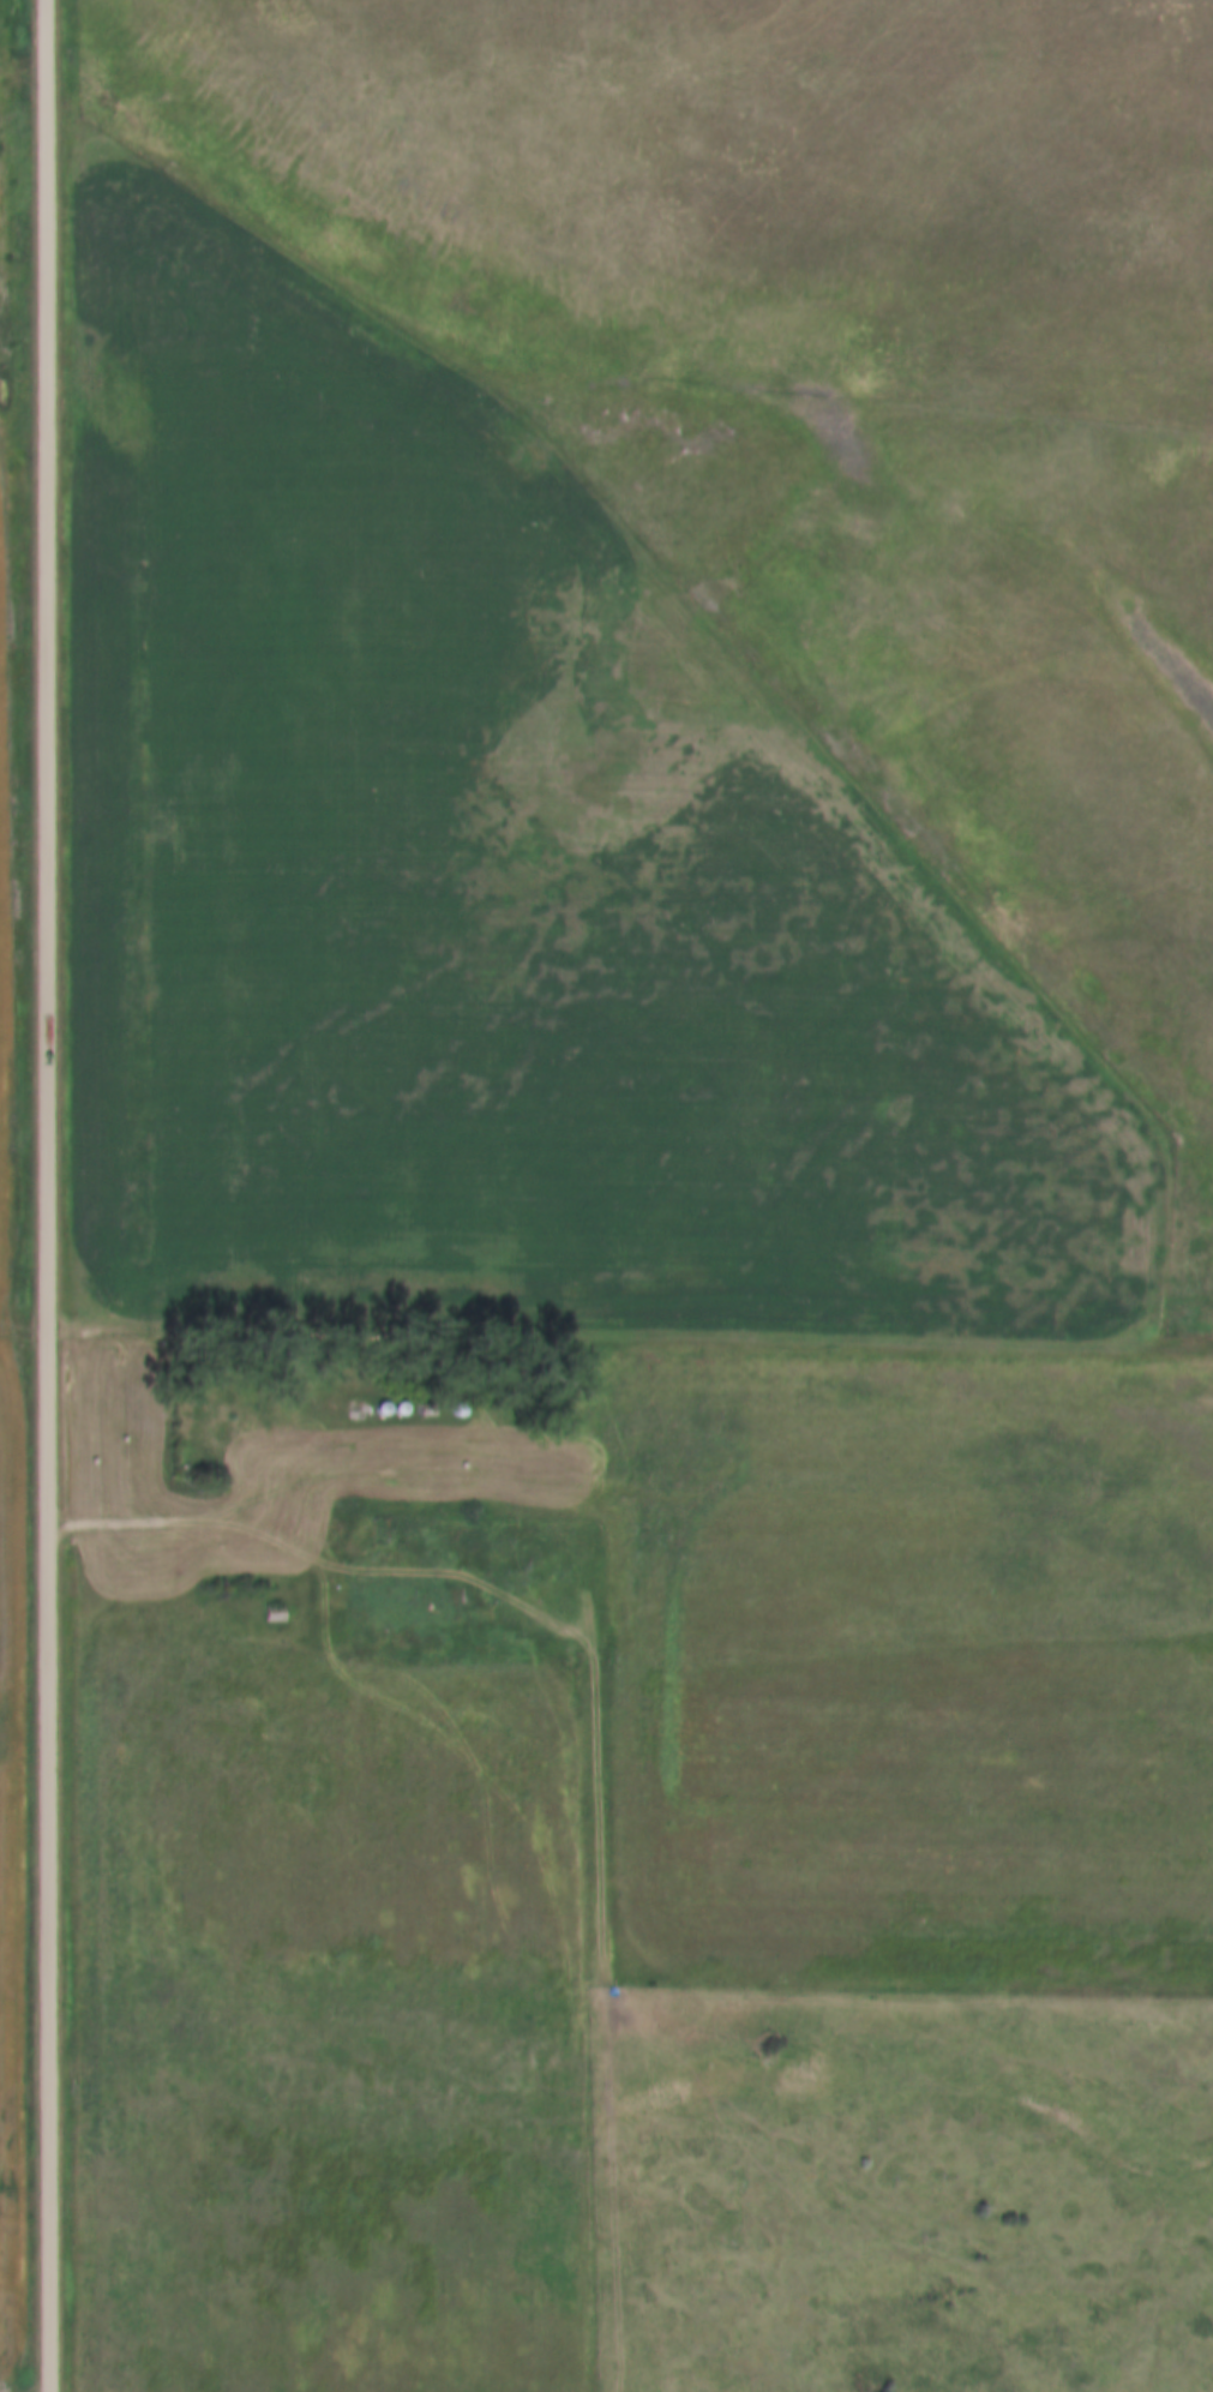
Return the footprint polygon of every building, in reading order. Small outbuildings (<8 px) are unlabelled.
[(287,1624),(286,1608),(267,1609),(268,1625),(287,1624)]
